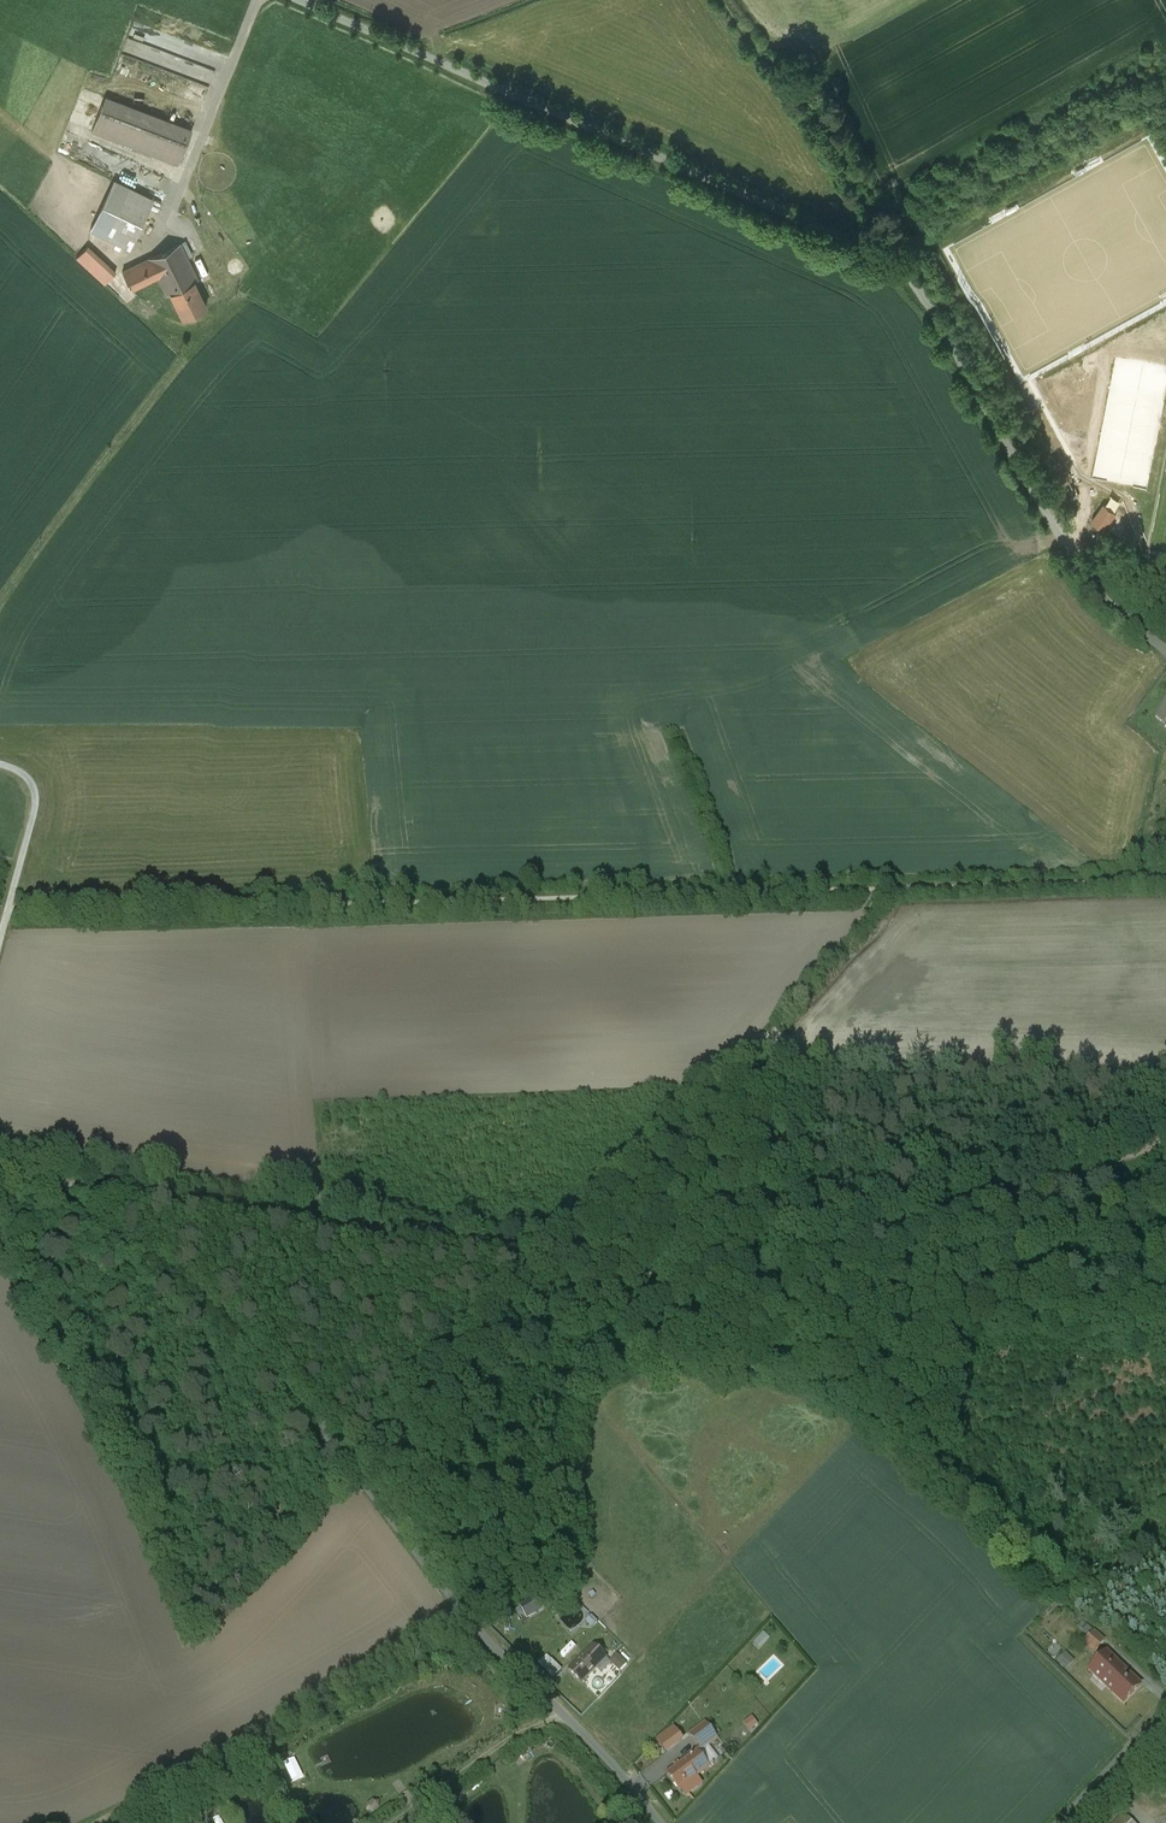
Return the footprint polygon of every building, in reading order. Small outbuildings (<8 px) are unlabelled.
[(150,29),(148,37),(157,39),(159,31),(150,29)] [(125,49),(186,74),(192,59),(131,34),(125,49)] [(191,126),(105,93),(91,128),(178,161),(191,126)] [(152,196),(113,177),(90,225),(129,244),(152,196)] [(179,239),(148,254),(157,273),(166,290),(170,288),(193,277),(197,275),(179,239)] [(115,268),(87,242),(76,254),(104,280),(115,268)] [(148,255),(121,267),(131,286),(157,273),(148,255)] [(193,277),(170,288),(182,314),(205,303),(193,277)] [(1115,513),(1103,505),(1092,521),(1103,529),(1115,513)] [(1157,717),(1165,724),(1165,705),(1157,717)] [(537,1600),(522,1608),(527,1617),(542,1609),(537,1600)] [(763,1632),(752,1643),(758,1649),(769,1639),(763,1632)] [(1104,1641),(1093,1632),(1084,1643),(1094,1652),(1104,1641)] [(570,1643),(558,1653),(563,1658),(574,1648),(570,1643)] [(593,1645),(568,1670),(581,1683),(606,1658),(593,1645)] [(1057,1660),(1066,1668),(1074,1659),(1064,1651),(1057,1660)] [(546,1655),(537,1664),(552,1679),(561,1669),(546,1655)] [(626,1664),(616,1655),(610,1661),(620,1671),(626,1664)] [(1113,1660),(1108,1666),(1100,1659),(1089,1670),(1090,1671),(1107,1686),(1123,1670),(1113,1660)] [(1107,1686),(1106,1687),(1123,1703),(1140,1686),(1123,1670),(1107,1686)] [(751,1716),(743,1723),(749,1731),(757,1724),(751,1716)] [(704,1725),(691,1735),(703,1750),(716,1740),(704,1725)] [(672,1726),(653,1739),(663,1753),(682,1740),(672,1726)] [(697,1753),(669,1774),(680,1789),(708,1768),(697,1753)] [(204,1808),(204,1821),(215,1821),(215,1808),(204,1808)] [(1116,1822),(1133,1822),(1124,1815),(1116,1822)]
